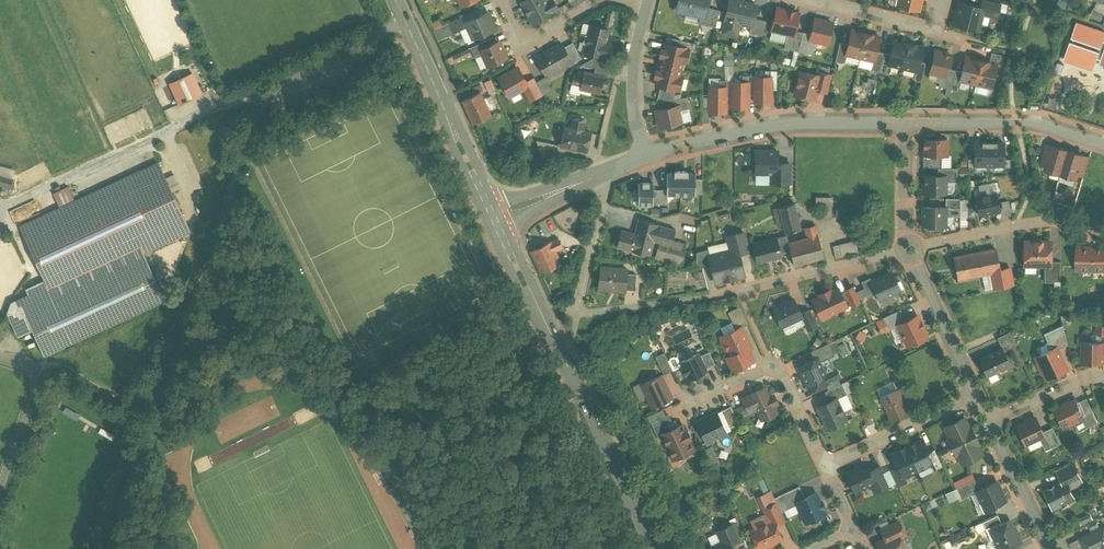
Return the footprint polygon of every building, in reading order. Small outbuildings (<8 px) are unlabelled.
[(521,2),(533,23),(558,9),(553,0),(550,0),(547,2),(546,0),(526,0),(521,2)] [(676,11),(701,17),(701,14),(705,15),(707,8),(709,0),(679,0),(676,11)] [(734,0),(730,0),(725,20),(726,20),(723,32),(734,35),(737,23),(751,26),(752,26),(754,18),(757,5),(734,0)] [(897,5),(899,6),(900,8),(905,9),(908,8),(919,11),(922,0),(898,0),(897,5)] [(987,0),(983,0),(981,8),(998,12),(1000,3),(987,0)] [(981,8),(959,3),(954,25),(978,30),(980,23),(979,22),(981,14),(996,18),(998,12),(981,8)] [(720,11),(707,8),(705,15),(701,14),(701,17),(699,24),(715,27),(720,11)] [(788,11),(777,8),(774,21),(773,21),(771,28),(772,29),(772,30),(787,34),(793,35),(795,30),(799,13),(795,12),(794,12),(787,11),(788,11)] [(606,15),(601,15),(601,24),(613,24),(613,11),(606,11),(606,15)] [(488,12),(466,22),(468,27),(461,30),(466,42),(495,29),(488,12)] [(461,17),(448,23),(453,34),(461,30),(468,27),(466,22),(464,23),(461,17)] [(766,21),(754,18),(752,26),(751,26),(749,33),(763,36),(766,21)] [(832,23),(815,19),(811,34),(810,39),(815,41),(827,44),(832,23)] [(1094,70),(1098,56),(1100,56),(1103,44),(1103,30),(1076,21),(1064,61),(1094,70)] [(448,23),(433,30),(438,41),(453,34),(448,23)] [(609,30),(591,25),(590,25),(586,24),(585,25),(584,25),(583,26),(581,35),(588,37),(584,52),(608,59),(612,44),(605,42),(609,30)] [(795,30),(793,36),(787,34),(784,48),(798,51),(803,32),(795,30)] [(858,32),(851,30),(848,44),(846,54),(847,54),(860,58),(866,34),(863,33),(858,32)] [(811,34),(803,32),(798,51),(812,55),(815,41),(810,39),(811,34)] [(868,34),(866,34),(860,58),(873,61),(874,61),(876,51),(880,37),(873,35),(868,34)] [(688,42),(673,38),(671,45),(686,48),(688,42)] [(488,40),(471,48),(476,58),(483,55),(481,50),(491,45),(488,40)] [(491,45),(481,50),(483,55),(484,59),(486,58),(490,65),(495,63),(496,64),(500,61),(501,60),(507,57),(507,56),(504,48),(502,47),(500,41),(491,45)] [(901,42),(894,41),(891,55),(889,65),(903,68),(909,44),(906,43),(901,42)] [(848,44),(840,42),(835,62),(842,63),(845,62),(847,54),(846,54),(848,44)] [(561,44),(547,52),(536,58),(537,59),(546,76),(547,77),(557,71),(556,68),(570,60),(572,64),(581,58),(573,43),(564,47),(562,43),(561,44)] [(671,45),(666,43),(664,50),(662,49),(660,56),(663,57),(662,61),(661,61),(659,67),(660,67),(659,71),(657,71),(655,78),(657,79),(656,85),(660,86),(676,90),(679,91),(682,76),(680,76),(683,63),(685,64),(689,49),(686,48),(671,45)] [(916,46),(911,45),(909,44),(903,68),(917,71),(923,48),(916,46)] [(469,48),(448,58),(450,65),(473,55),(469,48)] [(724,80),(733,80),(734,51),(724,51),(724,80)] [(885,53),(876,51),(874,61),(873,61),(871,68),(873,71),(880,72),(885,53)] [(944,52),(937,51),(935,52),(931,70),(938,72),(937,74),(941,75),(947,76),(948,69),(951,56),(945,54),(944,52)] [(885,53),(880,72),(885,74),(888,72),(889,65),(891,55),(885,53)] [(1004,56),(992,53),(989,64),(996,66),(1001,67),(1004,56)] [(977,61),(965,58),(962,72),(960,81),(961,81),(976,84),(981,61),(977,60),(977,61)] [(611,64),(592,59),(590,67),(595,68),(594,74),(608,78),(611,64)] [(989,64),(985,63),(985,62),(981,61),(976,84),(991,88),(996,66),(989,64)] [(519,67),(499,79),(509,97),(523,89),(529,85),(527,81),(519,67)] [(955,71),(948,69),(947,76),(941,75),(938,87),(951,90),(955,71)] [(765,77),(756,77),(756,76),(755,76),(755,95),(755,102),(771,102),(771,90),(771,71),(765,71),(765,77)] [(817,75),(801,71),(795,96),(815,100),(817,90),(820,76),(817,75)] [(955,71),(951,90),(958,92),(961,81),(960,81),(962,72),(955,71)] [(594,74),(584,72),(583,76),(574,74),(572,84),(581,86),(581,89),(589,91),(600,93),(603,77),(608,78),(594,74)] [(831,75),(818,72),(817,75),(820,76),(817,90),(827,93),(831,75)] [(192,73),(168,84),(178,105),(202,94),(192,73)] [(489,76),(483,79),(489,92),(495,89),(489,76)] [(743,82),(733,82),(733,81),(732,101),(732,107),(748,107),(748,95),(748,76),(743,76),(743,82)] [(534,77),(527,81),(529,85),(523,89),(530,102),(543,94),(534,77)] [(720,78),(709,78),(709,91),(710,91),(710,87),(720,87),(720,81),(720,78)] [(720,87),(710,87),(710,91),(710,112),(726,113),(726,100),(726,81),(720,81),(720,87)] [(461,99),(472,124),(493,115),(479,84),(476,85),(479,92),(461,99)] [(581,86),(572,84),(570,92),(578,93),(580,93),(588,95),(589,91),(581,89),(581,86)] [(676,90),(660,86),(656,103),(668,101),(673,100),(676,90)] [(673,100),(668,101),(669,108),(679,106),(680,111),(690,109),(687,97),(673,100)] [(669,108),(656,110),(660,127),(663,126),(664,127),(669,126),(670,125),(682,122),(680,111),(679,106),(669,108)] [(571,116),(569,128),(584,132),(587,120),(571,116)] [(569,128),(564,128),(561,146),(586,152),(590,133),(584,132),(569,128)] [(948,140),(924,140),(924,158),(941,158),(941,156),(948,156),(948,140)] [(989,142),(975,142),(975,166),(989,166),(989,142)] [(989,142),(989,166),(1003,166),(1004,142),(989,142)] [(556,147),(543,151),(545,158),(559,155),(556,147)] [(1068,151),(1052,147),(1051,151),(1047,163),(1045,169),(1061,174),(1068,151)] [(1051,151),(1044,149),(1041,161),(1047,163),(1051,151)] [(777,151),(755,151),(755,174),(777,174),(777,151)] [(1083,156),(1068,151),(1061,174),(1077,179),(1079,172),(1082,160),(1083,156)] [(1103,172),(1103,155),(1100,154),(1095,170),(1103,172)] [(924,158),(923,158),(923,168),(938,168),(941,168),(941,158),(924,158)] [(1088,162),(1082,160),(1079,172),(1085,174),(1088,162)] [(189,231),(157,161),(76,197),(70,184),(51,192),(57,206),(18,224),(44,281),(24,290),(27,298),(12,304),(9,315),(19,336),(34,329),(45,353),(163,300),(141,252),(189,231)] [(16,169),(0,165),(0,186),(10,189),(16,169)] [(941,168),(938,168),(938,176),(946,177),(946,182),(957,182),(958,168),(941,168)] [(674,173),(666,173),(666,190),(666,196),(667,196),(681,196),(681,171),(674,171),(674,173)] [(688,171),(681,171),(681,196),(695,196),(695,195),(696,179),(696,173),(688,173),(688,171)] [(938,176),(924,176),(924,183),(923,184),(923,192),(924,193),(943,193),(943,186),(946,186),(946,182),(946,177),(938,176)] [(1003,177),(987,181),(987,184),(979,186),(980,189),(981,197),(996,194),(1006,192),(1003,177)] [(653,183),(638,183),(638,206),(653,206),(653,205),(653,190),(653,183)] [(996,194),(981,197),(980,189),(974,190),(979,215),(999,211),(996,194)] [(961,199),(946,199),(946,208),(961,208),(961,199)] [(1001,201),(1003,210),(1011,208),(1009,200),(1001,201)] [(794,204),(774,209),(778,227),(784,226),(786,233),(801,229),(794,204)] [(832,207),(825,207),(825,219),(831,219),(831,217),(838,217),(838,212),(832,211),(832,207)] [(946,208),(923,208),(923,226),(937,226),(939,229),(943,228),(946,226),(946,217),(961,217),(961,208),(946,208)] [(658,225),(640,220),(636,236),(621,232),(617,247),(632,250),(632,251),(633,251),(632,254),(640,256),(640,253),(649,255),(653,242),(659,243),(671,247),(673,241),(676,230),(658,225)] [(815,225),(804,228),(807,238),(788,243),(790,251),(794,265),(824,258),(815,225)] [(744,233),(727,237),(730,251),(738,249),(739,254),(749,252),(744,233)] [(777,238),(752,244),(757,263),(773,259),(773,260),(781,257),(781,254),(790,251),(788,243),(787,235),(777,238)] [(550,242),(532,251),(541,273),(560,264),(554,251),(562,247),(558,239),(550,243),(550,242)] [(686,244),(673,241),(671,247),(659,243),(655,259),(674,264),(675,262),(682,264),(685,252),(684,252),(686,244)] [(1041,241),(1034,241),(1034,242),(1024,242),(1024,252),(1023,253),(1023,259),(1024,260),(1024,266),(1045,266),(1051,266),(1051,262),(1051,242),(1042,242),(1041,241)] [(839,245),(833,247),(836,258),(842,257),(839,245)] [(1091,247),(1078,247),(1077,271),(1103,271),(1103,250),(1094,250),(1091,247)] [(710,256),(709,256),(711,266),(716,283),(733,279),(734,280),(743,277),(744,276),(739,254),(738,249),(730,251),(710,256)] [(996,249),(954,258),(958,279),(991,273),(1000,271),(1000,270),(996,249)] [(708,250),(696,253),(696,266),(702,267),(702,268),(711,266),(709,256),(710,256),(708,250)] [(1061,262),(1051,262),(1051,266),(1045,266),(1045,282),(1061,282),(1061,262)] [(628,270),(600,268),(598,289),(626,292),(626,291),(627,274),(628,270)] [(1000,271),(991,273),(994,289),(1013,285),(1010,268),(1000,270),(1000,271)] [(892,273),(872,282),(876,290),(876,291),(880,300),(900,290),(892,273)] [(637,275),(627,274),(626,291),(635,291),(637,275)] [(853,287),(844,291),(848,300),(851,307),(861,302),(859,299),(856,293),(853,287)] [(865,288),(856,293),(859,299),(876,291),(876,290),(868,294),(865,288)] [(838,289),(831,292),(830,290),(819,295),(820,297),(813,301),(822,318),(823,317),(826,318),(830,316),(831,314),(839,310),(840,307),(839,305),(848,300),(844,292),(841,293),(838,289)] [(794,299),(774,308),(775,310),(774,314),(775,317),(779,319),(783,327),(802,318),(801,314),(794,299)] [(740,307),(728,313),(736,330),(741,327),(741,328),(748,325),(740,307)] [(901,309),(883,318),(889,330),(900,325),(899,324),(906,321),(901,309)] [(810,310),(801,314),(802,318),(808,331),(818,327),(810,310)] [(906,321),(899,324),(900,325),(905,335),(904,338),(907,346),(927,336),(923,328),(924,328),(921,322),(920,322),(917,316),(906,321)] [(1063,326),(1044,335),(1051,350),(1056,348),(1052,339),(1065,333),(1063,326)] [(736,330),(721,337),(724,343),(723,344),(726,350),(727,350),(730,356),(727,358),(733,371),(753,361),(747,350),(751,348),(741,328),(741,327),(736,330)] [(690,330),(666,336),(669,350),(693,344),(690,330)] [(856,337),(862,341),(866,334),(859,330),(856,337)] [(1009,332),(997,338),(1002,348),(1004,352),(1012,348),(1016,346),(1009,332)] [(1097,335),(1091,335),(1091,343),(1102,343),(1102,335),(1097,335)] [(829,343),(811,352),(814,360),(818,358),(820,363),(829,358),(835,356),(829,343)] [(1083,343),(1082,362),(1103,363),(1103,343),(1102,343),(1091,343),(1083,343)] [(1024,364),(1016,346),(1012,348),(1020,366),(1024,364)] [(1002,348),(979,359),(987,377),(988,376),(996,373),(1011,366),(1004,352),(1002,348)] [(1051,350),(1040,356),(1043,361),(1037,363),(1043,375),(1044,374),(1047,379),(1066,370),(1056,348),(1051,350)] [(709,352),(699,357),(705,369),(715,365),(709,352)] [(664,353),(656,357),(664,375),(673,371),(664,353)] [(698,354),(680,362),(683,369),(682,369),(685,374),(688,381),(707,372),(705,369),(699,357),(698,354)] [(814,360),(799,367),(810,391),(838,377),(839,375),(837,371),(835,370),(834,370),(829,358),(820,363),(818,358),(814,360)] [(996,373),(988,376),(991,382),(999,379),(996,373)] [(661,376),(642,385),(652,405),(671,396),(661,376)] [(901,378),(893,382),(897,390),(902,399),(910,396),(901,378)] [(842,384),(825,392),(830,402),(836,399),(847,394),(842,384)] [(765,388),(750,395),(757,409),(762,420),(766,418),(768,421),(776,417),(774,414),(776,413),(773,407),(777,405),(772,395),(768,397),(765,388)] [(897,390),(881,397),(891,419),(907,411),(902,399),(897,390)] [(750,395),(742,399),(749,413),(757,409),(750,395)] [(830,402),(818,407),(828,428),(846,419),(836,399),(830,402)] [(1094,415),(1087,399),(1077,403),(1084,417),(1085,419),(1087,418),(1094,415)] [(1076,400),(1054,410),(1063,429),(1074,424),(1075,421),(1084,417),(1077,403),(1076,400)] [(731,406),(721,411),(729,429),(730,429),(739,424),(731,406)] [(71,411),(69,416),(76,419),(79,415),(71,411)] [(709,417),(719,436),(731,430),(730,429),(729,429),(721,411),(709,417)] [(1094,415),(1087,418),(1090,425),(1097,422),(1094,415)] [(719,436),(709,417),(697,422),(707,442),(719,436)] [(964,417),(944,427),(949,437),(948,437),(956,455),(958,454),(962,464),(982,455),(977,445),(979,444),(970,427),(969,427),(964,417)] [(1035,417),(1016,426),(1025,445),(1039,439),(1044,436),(1042,432),(1035,417)] [(662,427),(659,419),(651,423),(659,441),(663,439),(661,434),(671,430),(668,424),(662,427)] [(671,430),(661,434),(663,439),(673,460),(675,459),(679,460),(682,459),(683,455),(694,450),(689,439),(691,439),(687,431),(686,432),(682,424),(671,430)] [(1052,427),(1042,432),(1044,436),(1039,439),(1045,451),(1060,444),(1052,427)] [(922,439),(915,443),(914,442),(909,445),(909,446),(906,447),(918,471),(931,464),(930,463),(931,462),(927,453),(925,450),(926,448),(922,439)] [(711,465),(719,461),(712,446),(704,450),(711,465)] [(906,447),(904,448),(903,448),(898,450),(898,451),(890,455),(894,463),(897,464),(898,467),(902,476),(903,475),(904,477),(918,471),(906,447)] [(935,449),(927,453),(931,462),(930,463),(931,464),(934,469),(943,465),(935,449)] [(865,464),(846,473),(855,492),(874,483),(869,472),(865,464)] [(1074,465),(1056,473),(1061,483),(1066,481),(1069,486),(1081,480),(1074,465)] [(889,486),(880,467),(869,472),(874,483),(875,483),(879,491),(889,486)] [(902,476),(898,467),(890,470),(897,486),(906,482),(904,477),(903,475),(902,476)] [(972,475),(954,483),(956,488),(974,480),(972,475)] [(956,488),(962,499),(977,492),(976,491),(979,490),(974,480),(956,488)] [(979,490),(976,491),(977,492),(982,503),(983,502),(988,511),(996,507),(995,505),(1006,501),(996,481),(979,490)] [(1061,483),(1043,491),(1053,512),(1068,505),(1066,502),(1074,498),(1069,486),(1066,481),(1061,483)] [(799,487),(782,495),(788,509),(797,505),(796,503),(805,499),(799,487)] [(771,491),(764,495),(763,499),(760,501),(758,498),(763,510),(777,503),(775,498),(771,491)] [(805,499),(796,503),(797,505),(806,523),(812,520),(813,523),(816,524),(819,523),(820,520),(819,517),(825,514),(816,494),(805,499)] [(782,495),(775,498),(777,503),(781,513),(788,509),(782,495)] [(777,503),(763,510),(766,515),(769,523),(773,521),(775,526),(785,521),(781,513),(777,503)] [(766,515),(751,522),(755,530),(751,531),(759,548),(760,548),(781,539),(775,526),(773,521),(769,523),(766,515)] [(998,515),(982,522),(985,529),(1001,522),(998,515)] [(1090,515),(1080,520),(1082,525),(1093,520),(1090,515)] [(990,530),(999,548),(1006,548),(1020,542),(1010,521),(990,530)] [(737,522),(718,531),(723,543),(729,540),(731,544),(745,538),(737,522)] [(899,522),(881,531),(886,539),(898,534),(900,537),(905,535),(899,522)] [(1080,538),(1085,548),(1103,548),(1103,527),(1080,538)] [(967,529),(949,538),(952,545),(970,537),(967,529)] [(877,543),(880,548),(899,548),(904,547),(900,537),(898,534),(886,539),(877,543)] [(1080,538),(1069,544),(1072,548),(1085,548),(1080,538)] [(713,548),(733,548),(731,544),(729,540),(723,543),(713,548)]
